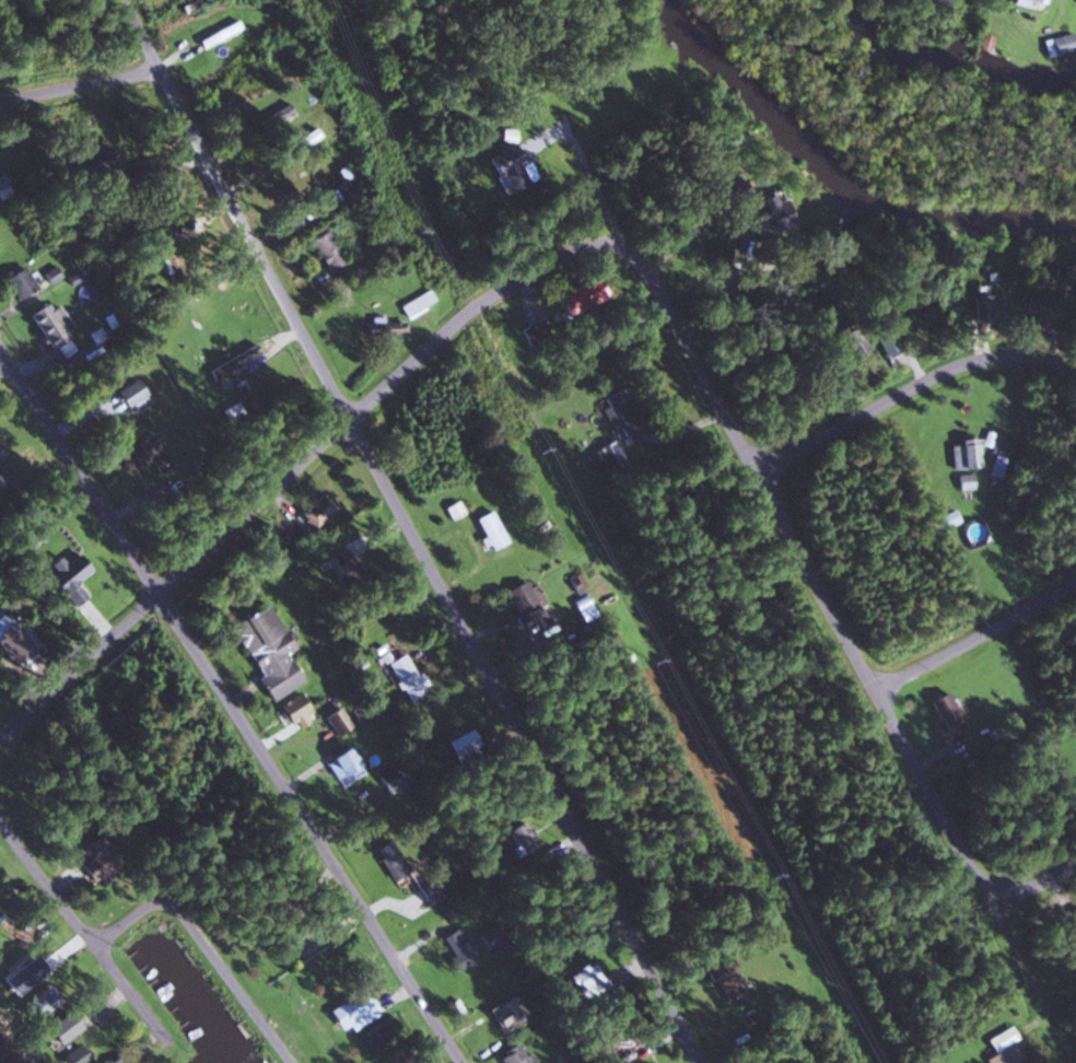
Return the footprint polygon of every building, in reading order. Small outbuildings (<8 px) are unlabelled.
[(182,2),(185,11),(216,0),(187,0),(182,2)] [(196,40),(200,49),(240,29),(235,20),(196,40)] [(1042,40),(1045,55),(1075,49),(1072,33),(1042,40)] [(257,59),(252,49),(210,72),(216,82),(257,59)] [(280,81),(274,69),(226,97),(232,108),(280,81)] [(294,111),(288,102),(257,120),(262,129),(294,111)] [(289,144),(295,153),(320,136),(314,127),(289,144)] [(511,145),(481,156),(489,178),(497,175),(503,191),(525,183),(511,145)] [(740,207),(752,235),(761,231),(763,238),(791,225),(776,191),(740,207)] [(344,262),(323,230),(305,241),(326,273),(344,262)] [(37,286),(22,265),(1,279),(16,301),(37,286)] [(554,297),(564,318),(608,298),(598,276),(554,297)] [(398,306),(404,318),(434,302),(428,290),(398,306)] [(991,319),(989,294),(968,297),(971,321),(991,319)] [(1033,294),(1019,294),(1019,310),(1033,310),(1033,294)] [(61,341),(48,303),(30,310),(43,347),(61,341)] [(403,324),(360,324),(360,335),(403,335),(403,324)] [(540,338),(536,325),(521,329),(525,343),(540,338)] [(863,349),(853,326),(836,333),(846,357),(863,349)] [(878,357),(894,348),(883,327),(867,334),(878,357)] [(205,369),(210,379),(259,354),(254,343),(205,369)] [(133,413),(146,404),(130,379),(109,393),(118,409),(127,403),(133,413)] [(597,400),(613,428),(616,427),(621,436),(640,426),(620,388),(597,400)] [(135,468),(146,461),(155,475),(171,466),(153,433),(124,450),(135,468)] [(621,455),(612,440),(589,454),(598,469),(621,455)] [(977,441),(949,441),(949,469),(977,469),(977,441)] [(999,479),(1005,459),(993,455),(988,476),(999,479)] [(1022,477),(1023,463),(1013,462),(1012,476),(1022,477)] [(8,479),(0,464),(0,483),(8,479)] [(973,490),(973,475),(956,475),(956,490),(973,490)] [(293,515),(309,530),(332,508),(316,492),(293,515)] [(936,517),(942,529),(959,522),(953,509),(936,517)] [(487,552),(505,543),(489,510),(471,519),(487,552)] [(343,587),(362,577),(347,549),(328,558),(343,587)] [(57,570),(55,569),(43,581),(70,609),(85,595),(75,584),(90,569),(75,553),(57,570)] [(545,603),(535,583),(527,587),(523,579),(503,590),(516,615),(510,618),(515,628),(542,614),(538,607),(545,603)] [(265,700),(300,684),(286,653),(290,651),(269,604),(230,621),(265,700)] [(12,623),(0,629),(0,658),(1,660),(24,649),(12,623)] [(406,701),(425,689),(401,652),(383,664),(406,701)] [(944,734),(962,724),(942,691),(925,701),(944,734)] [(313,718),(296,692),(275,706),(293,732),(313,718)] [(332,732),(347,724),(337,705),(322,713),(332,732)] [(359,768),(349,744),(322,755),(332,779),(359,768)] [(372,768),(383,790),(397,783),(386,761),(372,768)] [(520,855),(537,845),(522,820),(505,830),(520,855)] [(83,843),(91,856),(77,865),(91,887),(122,867),(100,833),(83,843)] [(407,872),(390,839),(373,848),(389,881),(407,872)] [(429,908),(443,899),(428,876),(413,886),(429,908)] [(604,989),(593,963),(567,974),(578,1000),(604,989)] [(333,1005),(348,1031),(378,1014),(363,988),(333,1005)] [(521,1013),(507,995),(485,1011),(499,1029),(521,1013)] [(75,1028),(63,1011),(40,1030),(52,1046),(75,1028)] [(985,1057),(987,1062),(1017,1062),(1016,1061),(1024,1057),(1011,1026),(988,1036),(995,1053),(985,1057)] [(528,1052),(522,1055),(516,1043),(496,1054),(501,1062),(534,1062),(528,1052)] [(405,1051),(386,1062),(412,1062),(405,1051)]
